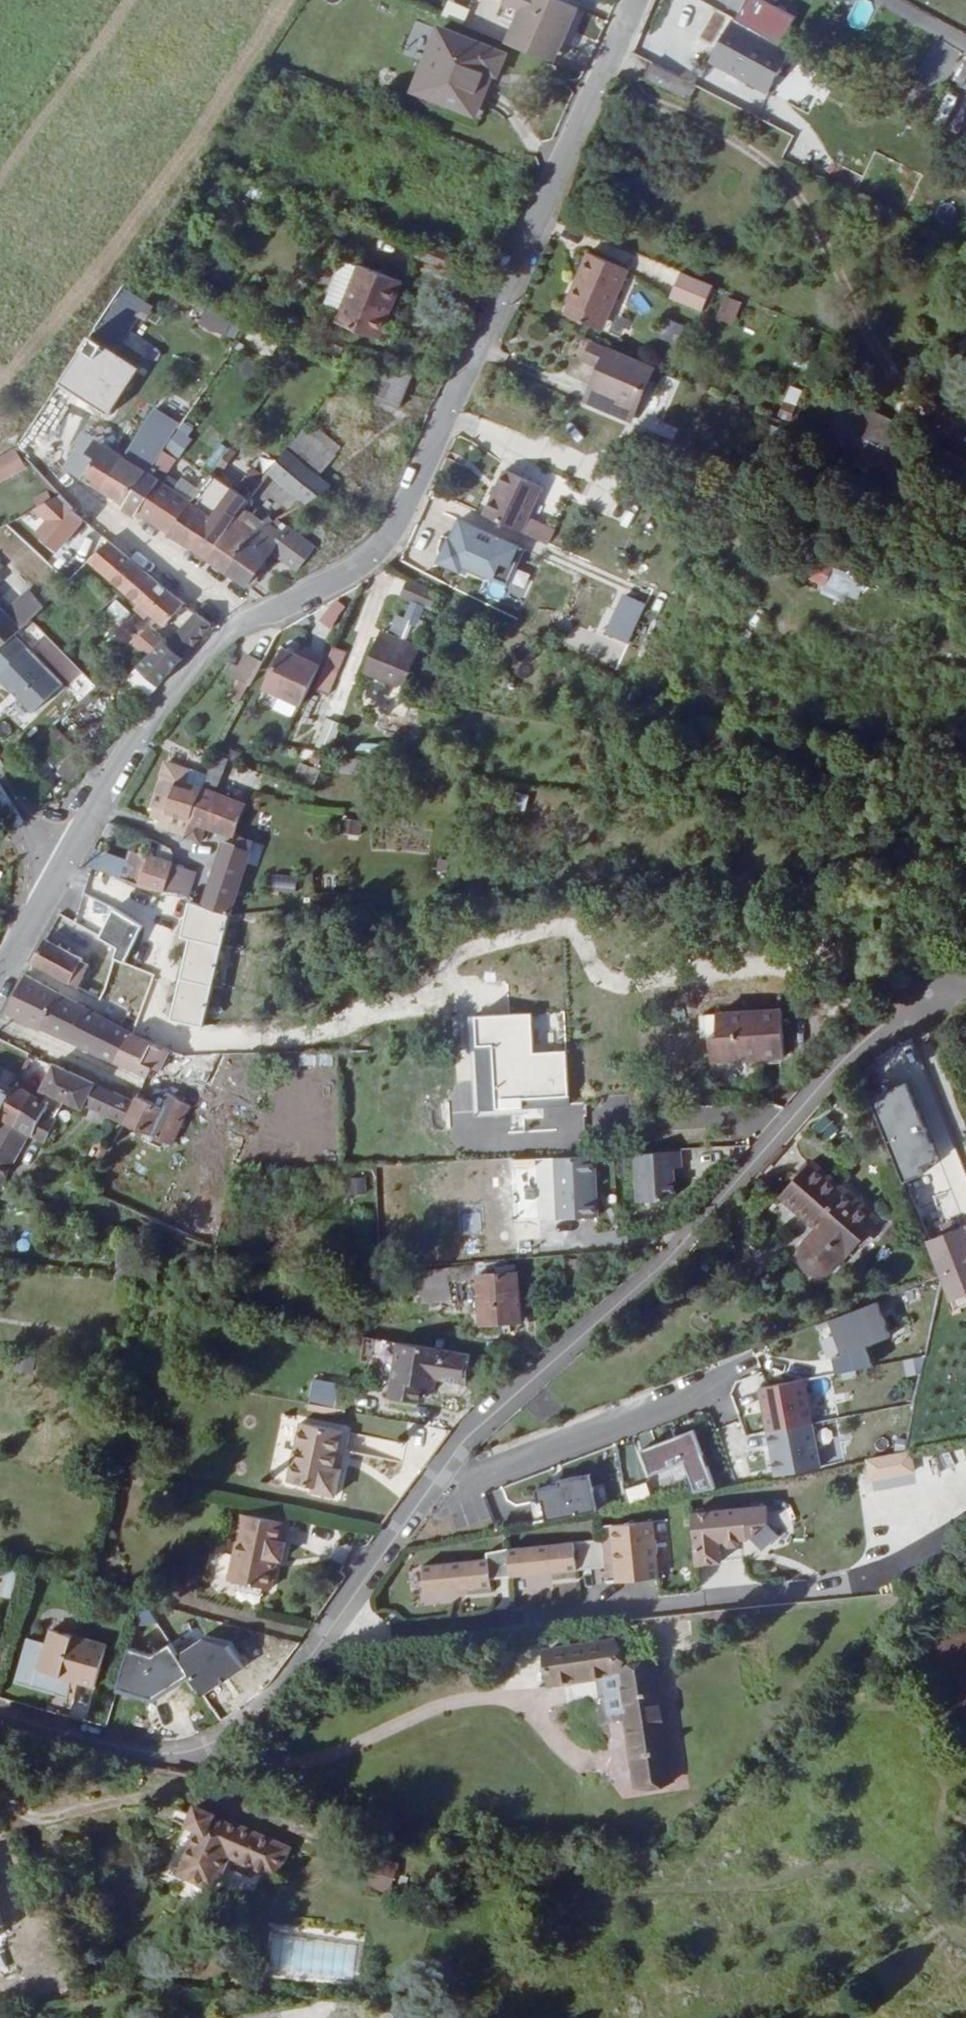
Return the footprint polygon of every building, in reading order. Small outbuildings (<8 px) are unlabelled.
[(499,40),(553,62),(576,7),(559,0),(501,0),(500,1),(513,7),(499,40)] [(707,53),(766,85),(784,49),(725,17),(707,53)] [(494,77),(502,57),(438,30),(436,29),(413,85),(472,110),(487,74),(494,77)] [(707,53),(703,60),(763,92),(766,85),(707,53)] [(965,82),(965,60),(961,58),(952,81),(965,86),(965,82)] [(651,63),(645,76),(690,99),(696,87),(651,63)] [(623,267),(581,251),(560,299),(563,300),(559,312),(591,325),(601,302),(607,305),(623,267)] [(356,264),(339,256),(320,299),(337,306),(356,264)] [(398,281),(356,262),(356,264),(337,306),(331,319),(367,335),(380,306),(386,309),(398,281)] [(674,269),(665,293),(695,308),(707,282),(674,269)] [(737,322),(740,299),(720,296),(717,320),(737,322)] [(597,328),(607,305),(601,302),(591,325),(597,328)] [(196,323),(231,341),(240,323),(206,305),(196,323)] [(373,338),(386,309),(380,306),(367,335),(373,338)] [(676,343),(684,326),(666,317),(658,335),(676,343)] [(58,381),(108,415),(144,362),(94,328),(58,381)] [(580,402),(619,419),(641,367),(642,366),(584,341),(578,355),(596,363),(580,402)] [(405,372),(378,360),(361,395),(388,407),(405,372)] [(168,476),(193,429),(149,406),(124,453),(168,476)] [(830,438),(891,444),(895,413),(834,406),(830,438)] [(61,468),(78,479),(100,445),(82,435),(61,468)] [(27,465),(14,445),(0,454),(0,482),(27,465)] [(115,499),(134,512),(155,482),(140,472),(100,445),(78,479),(97,490),(115,499)] [(300,500),(323,485),(281,448),(265,471),(300,500)] [(485,515),(522,532),(544,485),(505,468),(485,515)] [(243,501),(205,475),(186,502),(164,532),(202,558),(232,517),(243,501)] [(155,482),(134,512),(164,532),(186,502),(155,482)] [(86,528),(72,516),(55,537),(70,548),(86,528)] [(248,529),(232,517),(202,558),(221,570),(248,529)] [(501,586),(517,543),(451,517),(434,560),(501,586)] [(43,562),(9,523),(0,530),(0,545),(27,576),(43,562)] [(221,570),(245,586),(270,549),(294,565),(306,547),(278,528),(274,535),(260,523),(248,529),(221,570)] [(106,543),(88,561),(137,603),(133,607),(145,617),(148,613),(163,626),(181,604),(106,543)] [(811,557),(801,581),(857,605),(868,581),(811,557)] [(435,594),(407,580),(398,598),(410,603),(402,618),(394,615),(386,632),(393,635),(389,643),(374,637),(358,668),(387,682),(401,674),(415,649),(412,646),(419,627),(411,624),(419,609),(425,612),(435,594)] [(36,611),(15,590),(0,605),(0,645),(36,611)] [(618,593),(604,635),(630,643),(644,601),(618,593)] [(332,597),(316,619),(329,628),(345,606),(332,597)] [(147,655),(144,652),(130,667),(151,686),(206,625),(191,613),(167,641),(163,638),(148,654),(147,655)] [(148,654),(163,638),(157,633),(147,624),(131,640),(144,652),(147,655),(148,654)] [(393,635),(386,632),(378,628),(374,637),(389,643),(393,635)] [(306,645),(281,633),(262,673),(303,692),(324,648),(308,640),(306,645)] [(31,714),(62,683),(23,644),(0,667),(0,684),(31,714)] [(331,645),(312,688),(329,695),(347,652),(331,645)] [(246,681),(257,656),(242,650),(236,664),(227,660),(222,671),(246,681)] [(118,681),(139,700),(151,686),(130,667),(123,674),(118,681)] [(315,747),(330,751),(339,721),(324,717),(315,747)] [(703,735),(706,724),(692,721),(689,732),(703,735)] [(228,832),(230,828),(241,803),(212,790),(227,756),(216,752),(207,775),(201,787),(188,818),(185,826),(206,833),(209,826),(228,832)] [(184,765),(168,760),(163,774),(180,780),(184,765)] [(294,776),(314,782),(318,769),(298,763),(294,776)] [(207,775),(184,765),(180,780),(201,787),(207,775)] [(188,818),(201,787),(180,780),(163,774),(151,803),(188,818)] [(343,817),(341,833),(360,836),(362,820),(343,817)] [(222,841),(211,873),(199,903),(228,910),(236,889),(253,841),(236,831),(232,841),(222,841)] [(114,855),(90,847),(81,862),(123,875),(128,861),(112,857),(114,855)] [(159,886),(168,859),(133,848),(123,875),(159,886)] [(159,886),(173,890),(181,864),(168,859),(159,886)] [(80,956),(42,936),(28,961),(67,980),(80,956)] [(35,1024),(54,991),(22,973),(11,993),(4,1009),(35,1024)] [(94,1012),(54,991),(35,1024),(113,1060),(130,1032),(94,1012)] [(710,1036),(783,1031),(783,1006),(716,1009),(717,1031),(710,1031),(710,1036)] [(469,1015),(473,1111),(567,1107),(562,1010),(469,1015)] [(757,1054),(785,1053),(783,1031),(710,1036),(711,1057),(757,1054)] [(156,1071),(184,1084),(196,1061),(130,1032),(113,1060),(144,1074),(149,1063),(157,1067),(156,1071)] [(51,1064),(41,1086),(51,1092),(47,1102),(31,1135),(15,1126),(0,1118),(0,1188),(8,1192),(31,1138),(47,1145),(58,1120),(56,1119),(63,1101),(82,1109),(84,1103),(123,1120),(133,1099),(51,1064)] [(12,1084),(0,1077),(0,1110),(12,1084)] [(867,1097),(899,1179),(916,1173),(913,1167),(933,1159),(903,1082),(867,1097)] [(30,1094),(12,1084),(0,1110),(0,1118),(15,1126),(30,1094)] [(171,1144),(187,1109),(190,1101),(168,1091),(162,1105),(135,1093),(133,1099),(123,1120),(171,1144)] [(15,1126),(31,1135),(47,1102),(36,1097),(30,1094),(15,1126)] [(822,1113),(810,1127),(825,1140),(837,1127),(822,1113)] [(853,1236),(884,1202),(808,1135),(779,1168),(816,1201),(804,1214),(800,1219),(798,1228),(799,1236),(803,1243),(805,1246),(811,1250),(819,1255),(827,1254),(833,1252),(838,1248),(850,1236),(853,1236)] [(671,1199),(676,1193),(675,1167),(682,1167),(682,1151),(636,1153),(638,1201),(671,1199)] [(601,1215),(598,1154),(559,1156),(562,1216),(601,1215)] [(949,1215),(952,1222),(962,1218),(960,1211),(949,1215)] [(935,1229),(958,1290),(965,1287),(965,1217),(962,1218),(952,1222),(935,1229)] [(525,1320),(522,1271),(482,1275),(485,1322),(525,1320)] [(447,1275),(427,1274),(426,1301),(445,1302),(447,1275)] [(824,1356),(831,1354),(839,1377),(869,1367),(862,1345),(890,1337),(879,1302),(814,1322),(824,1356)] [(478,1351),(407,1339),(397,1392),(427,1397),(429,1383),(441,1384),(443,1375),(448,1375),(450,1378),(466,1381),(470,1379),(473,1379),(474,1371),(478,1369),(479,1366),(477,1361),(478,1351)] [(754,1387),(770,1477),(820,1468),(804,1378),(754,1387)] [(335,1406),(337,1383),(309,1380),(306,1403),(335,1406)] [(813,1426),(819,1452),(839,1447),(833,1421),(813,1426)] [(349,1431),(308,1423),(297,1480),(322,1486),(322,1490),(345,1495),(351,1468),(349,1467),(342,1466),(349,1431)] [(640,1444),(648,1488),(687,1481),(688,1491),(708,1487),(698,1433),(640,1444)] [(868,1480),(914,1471),(910,1449),(864,1458),(868,1480)] [(342,1466),(349,1467),(351,1454),(345,1452),(342,1466)] [(538,1515),(593,1511),(590,1479),(536,1483),(538,1515)] [(645,1482),(623,1488),(627,1502),(648,1495),(645,1482)] [(681,1582),(669,1502),(629,1508),(637,1558),(624,1560),(629,1590),(681,1582)] [(766,1506),(688,1508),(689,1564),(720,1563),(720,1546),(752,1545),(752,1525),(767,1524),(766,1506)] [(292,1522),(251,1514),(237,1580),(245,1581),(270,1586),(279,1588),(283,1567),(280,1566),(282,1559),(289,1560),(293,1542),(288,1540),(292,1522)] [(575,1564),(601,1563),(600,1540),(574,1541),(575,1564)] [(575,1570),(572,1541),(487,1551),(489,1571),(505,1569),(506,1578),(575,1570)] [(419,1562),(420,1593),(487,1591),(487,1561),(419,1562)] [(245,1581),(243,1590),(268,1595),(270,1586),(245,1581)] [(60,1613),(49,1655),(104,1669),(105,1669),(115,1626),(60,1613)] [(570,1673),(640,1662),(635,1627),(565,1637),(570,1673)] [(146,1655),(122,1649),(110,1693),(145,1702),(189,1682),(192,1688),(202,1691),(242,1672),(229,1646),(201,1639),(170,1653),(166,1645),(146,1655)] [(678,1655),(640,1662),(656,1765),(694,1759),(678,1655)] [(214,1810),(193,1801),(184,1823),(191,1826),(190,1828),(173,1870),(198,1880),(201,1871),(215,1876),(225,1852),(274,1872),(287,1842),(238,1822),(237,1823),(213,1813),(214,1810)] [(392,1840),(386,1860),(407,1866),(413,1846),(392,1840)] [(386,1895),(399,1867),(373,1855),(361,1883),(386,1895)] [(201,1871),(198,1880),(211,1885),(215,1876),(201,1871)] [(353,1978),(354,1944),(269,1940),(267,1974),(353,1978)]
